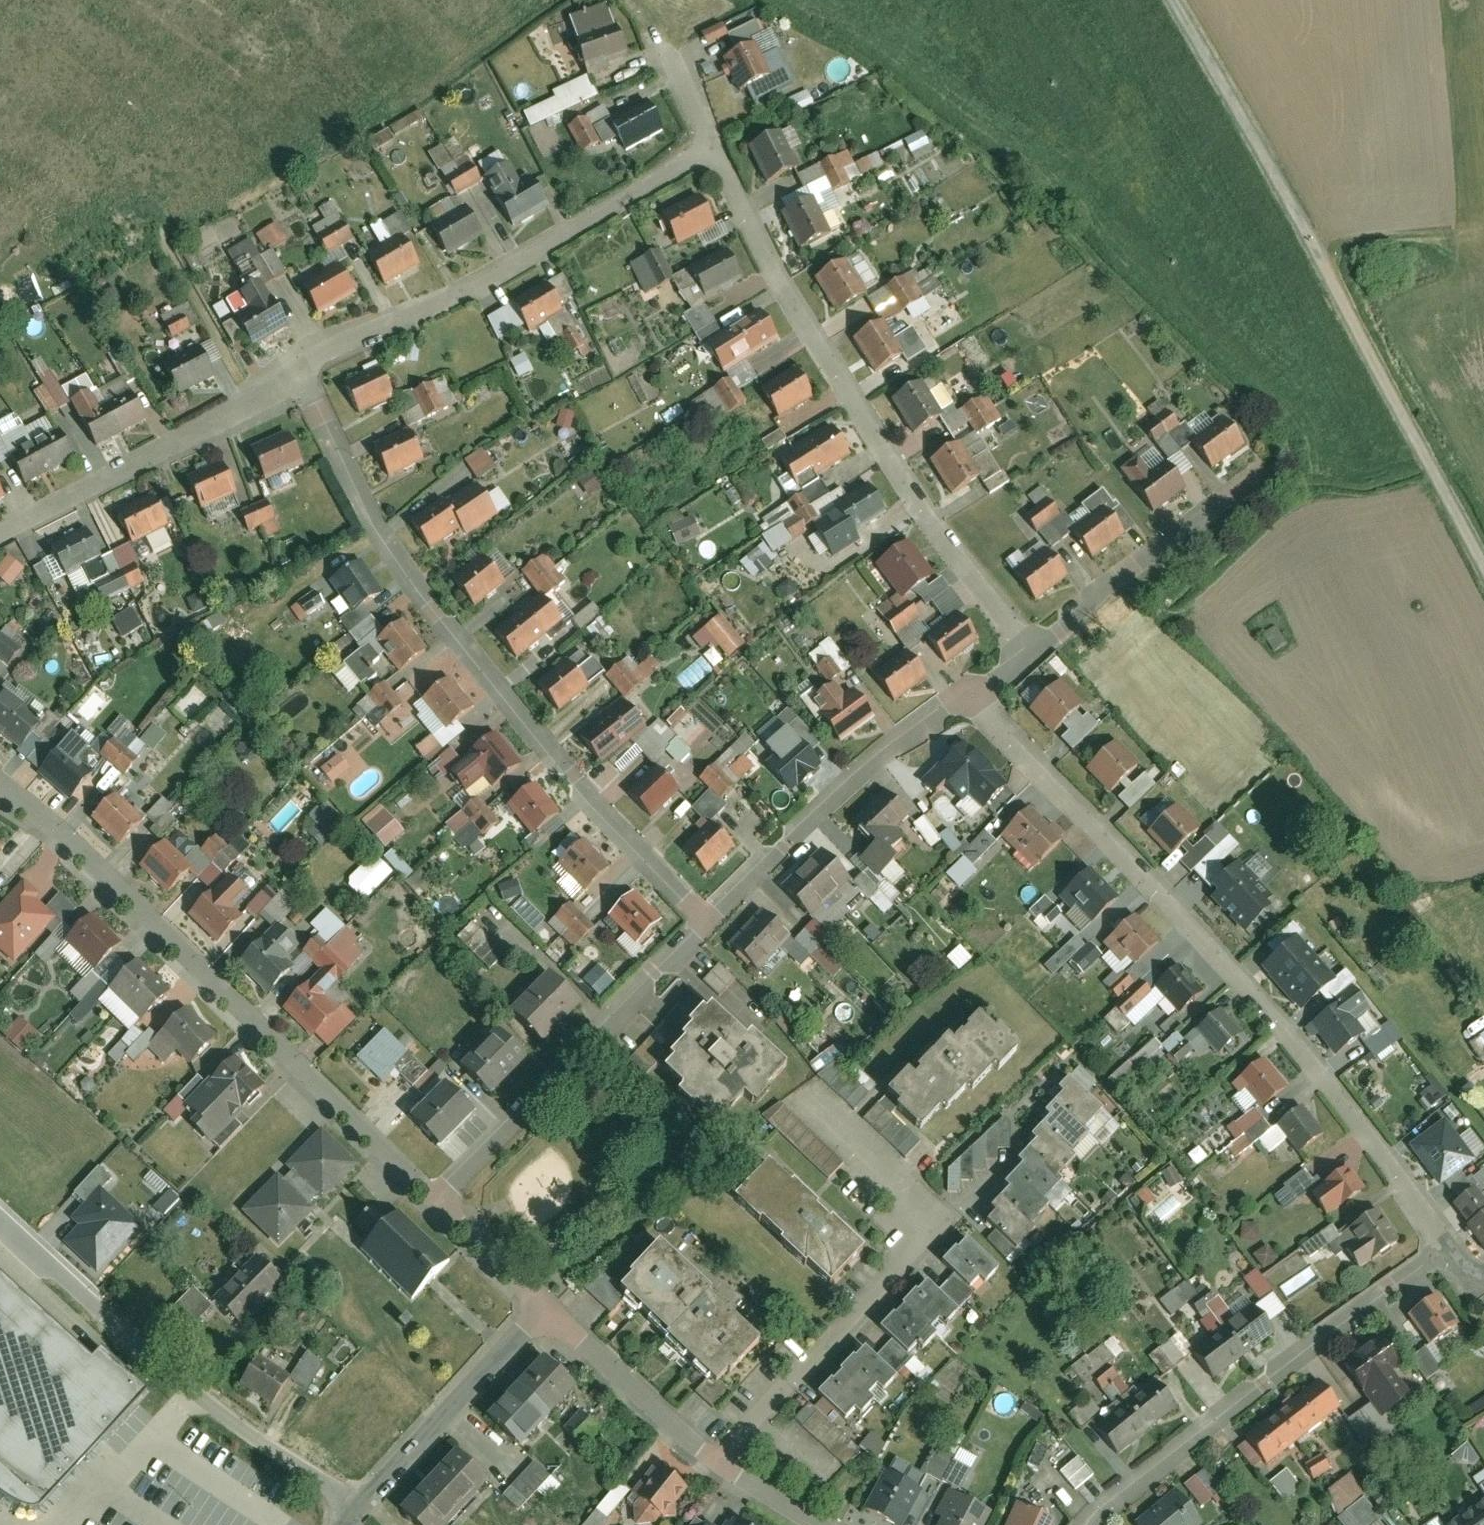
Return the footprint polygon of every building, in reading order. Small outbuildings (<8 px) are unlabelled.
[(567,15),(587,73),(608,66),(606,61),(625,54),(607,1),(567,15)] [(727,34),(735,52),(753,43),(750,37),(760,33),(754,21),(727,34)] [(722,58),(738,91),(747,87),(753,100),(792,82),(777,49),(759,57),(753,43),(735,52),(722,58)] [(597,95),(587,73),(552,89),(555,96),(523,111),(530,126),(597,95)] [(791,108),(808,103),(805,91),(788,95),(791,108)] [(619,134),(626,149),(662,131),(645,99),(610,117),(604,105),(586,115),(601,144),(619,134)] [(565,125),(579,151),(597,142),(582,115),(565,125)] [(889,168),(941,143),(931,123),(880,148),(889,168)] [(748,145),(765,182),(796,168),(779,131),(748,145)] [(446,178),(455,194),(479,180),(470,164),(446,178)] [(484,178),(513,227),(547,207),(529,177),(519,183),(508,164),(484,178)] [(661,212),(676,243),(714,225),(699,194),(661,212)] [(780,212),(799,248),(840,227),(832,211),(822,216),(812,196),(780,212)] [(464,206),(430,226),(447,256),(481,236),(464,206)] [(367,253),(385,285),(418,266),(400,234),(408,229),(399,213),(381,223),(390,239),(367,253)] [(274,222),(251,231),(258,249),(281,241),(274,222)] [(342,224),(317,237),(327,255),(351,241),(342,224)] [(740,279),(725,247),(669,276),(685,307),(740,279)] [(815,278),(836,312),(865,294),(844,260),(815,278)] [(300,285),(318,315),(354,294),(337,263),(300,285)] [(562,274),(547,281),(561,304),(573,297),(562,274)] [(546,279),(511,299),(513,303),(525,324),(529,330),(545,321),(556,338),(559,336),(569,353),(584,344),(561,304),(547,281),(546,279)] [(237,320),(251,347),(287,329),(262,281),(238,293),(249,313),(237,320)] [(154,315),(165,338),(196,324),(186,300),(154,315)] [(525,324),(513,303),(486,318),(497,341),(525,324)] [(706,341),(724,371),(778,339),(760,310),(721,333),(706,341)] [(853,339),(874,372),(901,355),(906,363),(927,350),(911,326),(894,337),(883,320),(853,339)] [(706,341),(721,333),(714,321),(695,332),(701,344),(706,341)] [(402,345),(401,361),(412,362),(412,345),(402,345)] [(161,365),(177,396),(214,376),(197,346),(161,365)] [(48,367),(34,373),(39,386),(32,389),(42,414),(64,405),(48,367)] [(794,367),(759,388),(777,419),(812,398),(794,367)] [(379,370),(344,386),(357,415),(392,399),(379,370)] [(400,417),(406,430),(456,406),(443,379),(413,394),(419,407),(400,417)] [(891,399),(912,433),(942,414),(921,381),(891,399)] [(69,402),(93,447),(144,419),(128,390),(97,408),(88,392),(69,402)] [(1166,434),(1179,424),(1160,398),(1147,407),(1166,434)] [(1154,442),(1166,434),(1147,407),(1135,416),(1154,442)] [(24,485),(72,460),(56,430),(54,431),(46,417),(24,429),(23,426),(0,438),(0,441),(24,485)] [(1192,442),(1212,468),(1243,444),(1222,417),(1197,437),(1191,441),(1192,442)] [(1191,441),(1197,437),(1185,420),(1179,424),(1166,434),(1180,452),(1192,442),(1191,441)] [(815,476),(848,455),(830,427),(780,459),(801,492),(818,481),(815,476)] [(763,449),(780,437),(775,429),(757,441),(763,449)] [(372,447),(388,478),(422,461),(406,430),(372,447)] [(1165,462),(1180,452),(1166,434),(1154,442),(1152,444),(1165,462)] [(251,452),(264,481),(301,465),(287,435),(251,452)] [(929,461),(951,495),(978,477),(982,484),(983,483),(1000,472),(986,452),(969,463),(956,444),(929,461)] [(480,447),(460,461),(473,480),(493,467),(480,447)] [(1121,469),(1153,512),(1185,489),(1166,463),(1151,474),(1138,456),(1121,469)] [(187,482),(201,510),(236,494),(222,465),(187,482)] [(586,498),(603,482),(592,471),(575,487),(586,498)] [(1003,471),(1000,472),(983,483),(990,493),(1009,481),(1003,471)] [(827,495),(818,481),(801,492),(797,494),(806,508),(809,506),(827,495)] [(814,526),(832,556),(857,541),(852,533),(885,513),(867,482),(845,496),(833,503),(838,512),(820,523),(814,526)] [(411,520),(429,547),(459,528),(463,535),(494,515),(474,485),(445,504),(442,499),(411,520)] [(845,496),(840,487),(827,495),(809,506),(820,523),(838,512),(833,503),(845,496)] [(1075,534),(1092,558),(1124,535),(1122,532),(1109,514),(1119,506),(1115,501),(1112,503),(1102,490),(1080,505),(1089,518),(1076,528),(1072,530),(1075,534)] [(114,514),(129,545),(168,526),(153,495),(114,514)] [(1047,498),(1024,515),(1036,532),(1038,532),(1049,523),(1060,516),(1047,498)] [(266,502),(241,513),(248,531),(273,520),(266,502)] [(1109,514),(1122,532),(1133,525),(1119,506),(1109,514)] [(1049,523),(1063,543),(1075,534),(1072,530),(1076,528),(1064,512),(1060,516),(1049,523)] [(686,516),(663,528),(673,547),(696,535),(686,516)] [(1063,543),(1049,523),(1038,532),(1052,551),(1063,543)] [(84,529),(49,546),(65,576),(80,569),(89,586),(92,585),(108,576),(100,560),(84,529)] [(897,594),(900,598),(904,596),(923,582),(933,575),(908,540),(876,563),(897,594)] [(129,545),(111,554),(128,588),(141,582),(133,565),(138,562),(129,545)] [(1013,575),(1035,603),(1067,578),(1046,550),(1013,575)] [(111,554),(100,560),(108,576),(92,585),(101,602),(128,588),(111,554)] [(0,566),(0,579),(10,586),(22,569),(6,557),(0,566)] [(452,581),(474,608),(504,583),(482,557),(452,581)] [(329,581),(351,613),(362,606),(382,592),(360,560),(329,581)] [(522,572),(541,597),(557,585),(537,560),(522,572)] [(927,587),(923,582),(904,596),(914,611),(948,587),(942,577),(927,587)] [(951,585),(948,587),(914,611),(919,618),(930,633),(958,613),(966,608),(951,585)] [(315,591),(291,608),(299,620),(324,603),(315,591)] [(897,594),(888,600),(907,627),(919,618),(914,611),(904,596),(900,598),(897,594)] [(495,631),(515,657),(561,623),(541,597),(495,631)] [(876,608),(895,635),(907,627),(888,600),(876,608)] [(592,603),(570,621),(579,632),(601,614),(592,603)] [(128,605),(107,618),(119,638),(140,625),(128,605)] [(370,617),(362,606),(351,613),(339,621),(347,634),(370,617)] [(925,637),(944,663),(977,639),(958,613),(930,633),(925,637)] [(191,638),(223,626),(218,614),(186,627),(191,638)] [(686,636),(697,650),(707,642),(720,660),(739,646),(716,614),(686,636)] [(383,633),(370,617),(347,634),(359,651),(383,633)] [(385,651),(399,670),(422,652),(399,621),(383,633),(359,651),(342,664),(359,686),(365,681),(366,684),(377,676),(371,668),(368,670),(365,666),(385,651)] [(8,665),(18,651),(0,638),(0,660),(8,665)] [(815,667),(827,684),(849,668),(829,640),(819,647),(828,658),(815,667)] [(710,650),(675,677),(684,690),(720,663),(710,650)] [(873,674),(894,702),(927,679),(906,650),(873,674)] [(534,684),(558,713),(590,688),(587,685),(601,674),(590,660),(575,672),(565,660),(534,684)] [(621,666),(606,677),(624,699),(638,687),(621,666)] [(384,682),(391,691),(408,678),(401,669),(384,682)] [(450,676),(420,700),(444,730),(474,707),(450,676)] [(384,683),(367,697),(384,718),(401,704),(384,683)] [(1029,711),(1052,734),(1062,725),(1067,719),(1080,707),(1057,683),(1029,711)] [(1,734),(19,749),(30,735),(45,716),(4,684),(0,689),(0,735),(1,734)] [(825,718),(841,741),(872,719),(853,691),(843,698),(835,686),(820,697),(814,689),(799,699),(816,724),(825,718)] [(95,691),(78,712),(90,722),(107,701),(95,691)] [(577,735),(600,764),(644,730),(621,700),(577,735)] [(678,705),(661,724),(693,752),(710,734),(678,705)] [(1073,726),(1067,719),(1062,725),(1068,732),(1061,738),(1072,750),(1098,726),(1087,714),(1073,726)] [(759,738),(776,726),(771,719),(753,731),(759,738)] [(794,739),(806,752),(817,742),(796,719),(785,729),(794,739)] [(633,746),(654,767),(660,761),(656,757),(675,739),(658,721),(633,746)] [(26,762),(41,744),(30,735),(19,749),(15,753),(26,762)] [(447,772),(461,788),(480,772),(492,787),(517,765),(491,735),(460,761),(447,772)] [(39,774),(69,799),(100,761),(71,737),(58,752),(40,773),(39,774)] [(113,739),(100,755),(123,775),(137,760),(113,739)] [(765,766),(789,792),(818,766),(806,752),(794,739),(765,766)] [(26,762),(40,773),(58,752),(44,740),(41,744),(26,762)] [(941,784),(960,803),(967,797),(980,810),(983,807),(1004,787),(1006,784),(964,741),(922,782),(932,793),(941,784)] [(1111,743),(1085,770),(1109,793),(1118,784),(1124,778),(1135,766),(1111,743)] [(447,772),(460,761),(450,749),(430,766),(440,778),(447,772)] [(334,754),(316,768),(328,783),(346,769),(334,754)] [(698,781),(709,791),(719,801),(732,787),(725,780),(729,775),(716,762),(698,781)] [(626,794),(651,818),(678,791),(654,767),(626,794)] [(1124,778),(1118,784),(1124,790),(1116,798),(1129,810),(1155,785),(1144,774),(1132,786),(1124,778)] [(509,804),(532,834),(541,827),(558,814),(534,784),(509,804)] [(1015,799),(1004,787),(983,807),(995,819),(1015,799)] [(704,818),(709,823),(725,807),(719,801),(709,791),(690,810),(701,821),(704,818)] [(875,844),(893,862),(911,844),(896,829),(908,817),(884,791),(853,821),(875,844)] [(442,823),(452,835),(466,822),(480,837),(497,821),(473,795),(442,823)] [(92,820),(118,844),(138,822),(113,799),(92,820)] [(146,816),(155,825),(166,813),(171,808),(162,799),(146,816)] [(374,805),(357,824),(383,848),(400,829),(374,805)] [(1176,806),(1148,833),(1171,857),(1180,847),(1185,843),(1199,829),(1176,806)] [(1059,841),(1026,810),(998,840),(1031,871),(1059,841)] [(175,821),(166,813),(155,825),(150,831),(159,839),(175,821)] [(565,824),(558,814),(541,827),(549,837),(565,824)] [(923,817),(913,825),(930,848),(941,840),(938,836),(923,817)] [(700,832),(681,850),(705,874),(732,848),(709,823),(704,818),(701,821),(695,827),(700,832)] [(466,825),(453,836),(469,855),(482,845),(466,825)] [(948,830),(938,836),(941,840),(951,854),(961,847),(948,830)] [(995,842),(983,830),(960,854),(972,866),(995,842)] [(1212,887),(1227,873),(1219,865),(1239,846),(1229,835),(1216,849),(1192,871),(1210,889),(1212,887)] [(199,853),(221,874),(238,857),(216,836),(199,853)] [(1191,849),(1185,843),(1180,847),(1187,854),(1178,862),(1190,874),(1192,871),(1216,849),(1204,837),(1191,849)] [(559,864),(584,890),(608,868),(583,841),(559,864)] [(141,866),(168,891),(189,868),(162,844),(141,866)] [(893,862),(875,844),(859,860),(868,868),(878,879),(881,876),(894,863),(893,862)] [(387,850),(379,857),(400,879),(408,872),(387,850)] [(849,882),(819,850),(780,887),(809,919),(849,882)] [(361,900),(388,871),(369,854),(342,882),(361,900)] [(1212,899),(1244,933),(1271,908),(1252,889),(1258,883),(1238,862),(1227,873),(1212,887),(1218,893),(1212,899)] [(868,868),(861,875),(875,890),(885,881),(881,876),(878,879),(868,868)] [(1058,898),(1087,928),(1113,903),(1085,873),(1058,898)] [(861,875),(851,884),(867,901),(877,892),(875,890),(861,875)] [(191,914),(219,940),(240,917),(228,906),(242,891),(229,880),(215,895),(211,891),(191,914)] [(501,902),(519,894),(512,880),(495,887),(501,902)] [(0,906),(0,950),(14,962),(44,929),(52,919),(43,912),(33,902),(38,896),(22,881),(0,906)] [(260,917),(278,898),(266,887),(246,908),(258,919),(260,917)] [(607,918),(642,950),(654,937),(648,931),(659,919),(631,892),(607,918)] [(260,917),(273,930),(276,927),(296,906),(283,893),(278,898),(260,917)] [(59,895),(43,912),(52,919),(44,929),(52,936),(76,910),(59,895)] [(1044,896),(1027,912),(1035,920),(1041,915),(1050,924),(1061,914),(1044,896)] [(522,898),(512,907),(531,927),(541,918),(522,898)] [(552,922),(575,945),(593,928),(570,904),(552,922)] [(760,911),(727,945),(756,972),(789,938),(760,911)] [(1160,942),(1133,914),(1101,944),(1120,963),(1126,957),(1134,966),(1160,942)] [(65,940),(96,969),(120,943),(89,915),(65,940)] [(491,967),(504,954),(469,919),(457,932),(491,967)] [(813,921),(804,931),(821,947),(830,937),(813,921)] [(1266,947),(1275,957),(1297,936),(1302,932),(1293,922),(1266,947)] [(242,962),(270,989),(291,967),(283,959),(296,947),(276,927),(273,930),(242,962)] [(804,931),(792,943),(831,980),(842,967),(821,947),(804,931)] [(318,936),(302,952),(322,972),(334,984),(350,968),(318,936)] [(1275,957),(1262,968),(1299,1009),(1318,993),(1334,978),(1297,936),(1275,957)] [(1102,957),(1089,943),(1070,961),(1084,974),(1102,957)] [(956,945),(943,957),(955,970),(968,959),(956,945)] [(111,992),(141,1021),(168,993),(137,964),(111,992)] [(719,964),(703,980),(720,997),(736,980),(719,964)] [(1178,1016),(1202,992),(1176,965),(1152,989),(1178,1016)] [(1334,978),(1318,993),(1329,1006),(1350,989),(1356,983),(1344,970),(1334,978)] [(284,1011),(312,1037),(334,1015),(320,1002),(336,986),(334,984),(322,972),(284,1011)] [(508,1012),(541,1044),(579,1006),(546,973),(508,1012)] [(1138,982),(1113,1007),(1126,1019),(1151,994),(1138,982)] [(1310,1026),(1334,1056),(1355,1040),(1346,1027),(1367,1010),(1350,989),(1329,1006),(1327,1007),(1330,1010),(1310,1026)] [(703,1012),(700,1009),(685,1025),(688,1028),(679,1038),(682,1041),(668,1056),(666,1058),(670,1062),(662,1070),(660,1072),(681,1091),(676,1095),(689,1107),(693,1103),(716,1124),(741,1097),(753,1108),(768,1092),(764,1087),(783,1067),(749,1035),(744,1039),(709,1006),(703,1012)] [(1206,1042),(1217,1055),(1242,1034),(1220,1009),(1182,1041),(1193,1053),(1206,1042)] [(177,1053),(188,1063),(213,1038),(185,1011),(158,1039),(147,1051),(163,1067),(177,1053)] [(35,1033),(15,1016),(0,1034),(0,1037),(19,1053),(35,1033)] [(951,1044),(945,1038),(916,1070),(918,1073),(912,1080),(905,1074),(888,1093),(900,1104),(895,1109),(919,1131),(941,1107),(946,1112),(968,1088),(972,1091),(994,1068),(999,1072),(1020,1048),(997,1027),(993,1032),(976,1017),(951,1044)] [(1389,1021),(1363,1042),(1376,1057),(1401,1037),(1389,1021)] [(147,1051),(158,1039),(149,1031),(126,1056),(135,1064),(147,1051)] [(394,1070),(413,1088),(426,1074),(384,1032),(358,1058),(382,1082),(394,1070)] [(459,1068),(490,1097),(524,1061),(494,1032),(459,1068)] [(666,1058),(668,1056),(649,1039),(626,1064),(642,1080),(656,1065),(662,1070),(670,1062),(666,1058)] [(1178,1066),(1193,1053),(1182,1041),(1168,1054),(1178,1066)] [(192,1130),(209,1146),(265,1087),(234,1058),(187,1107),(201,1120),(192,1130)] [(1264,1059),(1232,1086),(1239,1094),(1244,1090),(1260,1109),(1287,1087),(1264,1059)] [(869,1095),(835,1064),(820,1080),(854,1111),(869,1095)] [(429,1071),(426,1074),(413,1088),(420,1095),(436,1078),(429,1071)] [(1101,1111),(1067,1079),(1056,1090),(1061,1095),(1043,1113),(1048,1117),(1029,1137),(1034,1142),(1015,1161),(1020,1167),(1002,1185),(1007,1189),(989,1208),(994,1213),(986,1222),(996,1231),(1016,1251),(1036,1231),(1030,1225),(1048,1207),(1043,1202),(1061,1183),(1055,1178),(1073,1159),(1068,1154),(1086,1136),(1081,1131),(1101,1111)] [(407,1119),(438,1148),(473,1113),(442,1083),(407,1119)] [(900,1104),(888,1093),(863,1120),(905,1159),(920,1142),(890,1115),(895,1109),(900,1104)] [(845,1163),(780,1104),(759,1116),(829,1180),(845,1163)] [(1270,1132),(1258,1140),(1268,1154),(1287,1140),(1298,1154),(1323,1136),(1303,1108),(1270,1132)] [(1262,1121),(1253,1110),(1234,1124),(1243,1135),(1262,1121)] [(1003,1118),(948,1169),(947,1191),(959,1191),(960,1180),(973,1181),(973,1170),(985,1170),(985,1159),(998,1159),(998,1148),(1009,1148),(1010,1124),(1003,1118)] [(1445,1120),(1409,1146),(1439,1187),(1475,1160),(1445,1120)] [(1270,1132),(1262,1121),(1243,1135),(1251,1146),(1258,1140),(1270,1132)] [(245,1211),(279,1244),(311,1211),(306,1206),(316,1196),(321,1201),(353,1168),(320,1135),(288,1168),(292,1173),(282,1183),(277,1178),(245,1211)] [(801,1265),(804,1262),(828,1285),(862,1250),(836,1225),(830,1220),(828,1222),(815,1209),(817,1207),(797,1187),(791,1182),(789,1184),(767,1163),(732,1198),(756,1222),(759,1219),(781,1241),(778,1243),(801,1265)] [(1310,1195),(1326,1216),(1363,1190),(1348,1168),(1310,1195)] [(1305,1170),(1282,1187),(1294,1203),(1317,1186),(1305,1170)] [(1456,1202),(1475,1189),(1483,1183),(1483,1179),(1478,1171),(1449,1192),(1456,1202)] [(142,1223),(104,1188),(59,1236),(98,1271),(142,1223)] [(1483,1249),(1483,1201),(1475,1189),(1456,1202),(1454,1204),(1469,1225),(1467,1226),(1483,1249)] [(397,1213),(388,1222),(373,1208),(354,1228),(369,1242),(360,1252),(412,1302),(450,1263),(397,1213)] [(1401,1241),(1378,1210),(1339,1239),(1331,1245),(1345,1265),(1351,1261),(1360,1272),(1401,1241)] [(1339,1239),(1330,1227),(1301,1247),(1310,1259),(1331,1245),(1339,1239)] [(1016,1251),(996,1231),(986,1241),(1006,1261),(1016,1251)] [(954,1249),(942,1263),(954,1275),(970,1289),(979,1280),(984,1285),(998,1270),(966,1240),(956,1251),(954,1249)] [(727,1375),(758,1343),(706,1295),(709,1292),(657,1243),(626,1276),(629,1279),(620,1288),(618,1290),(625,1296),(667,1335),(662,1339),(706,1380),(713,1386),(717,1382),(725,1373),(727,1375)] [(1259,1269),(1273,1257),(1262,1244),(1248,1256),(1259,1269)] [(216,1301),(244,1326),(284,1283),(256,1258),(216,1301)] [(90,1346),(0,1261),(0,1500),(19,1510),(37,1511),(103,1441),(140,1401),(152,1389),(97,1338),(90,1346)] [(1256,1270),(1244,1279),(1260,1301),(1272,1292),(1256,1270)] [(618,1290),(620,1288),(601,1271),(584,1289),(610,1313),(625,1296),(618,1290)] [(970,1289),(954,1275),(938,1292),(958,1311),(974,1293),(970,1289)] [(1166,1315),(1196,1295),(1186,1279),(1156,1299),(1166,1315)] [(892,1314),(879,1328),(892,1340),(907,1354),(916,1344),(922,1350),(935,1335),(929,1329),(937,1320),(943,1326),(958,1311),(938,1292),(926,1282),(916,1292),(914,1290),(900,1305),(903,1307),(895,1316),(892,1314)] [(166,1307),(186,1328),(208,1307),(188,1286),(166,1307)] [(1458,1324),(1438,1295),(1407,1316),(1427,1346),(1432,1342),(1458,1324)] [(1193,1350),(1214,1379),(1274,1335),(1253,1305),(1235,1318),(1219,1296),(1204,1306),(1211,1316),(1201,1323),(1211,1337),(1193,1350)] [(1377,1335),(1339,1363),(1360,1392),(1362,1391),(1372,1404),(1381,1415),(1384,1413),(1407,1396),(1389,1372),(1398,1365),(1377,1335)] [(1171,1339),(1161,1347),(1176,1368),(1187,1360),(1171,1339)] [(907,1354),(892,1340),(874,1359),(895,1378),(912,1360),(907,1354)] [(1427,1346),(1410,1358),(1425,1380),(1441,1369),(1438,1365),(1445,1360),(1432,1342),(1427,1346)] [(1148,1356),(1164,1377),(1176,1368),(1161,1347),(1148,1356)] [(830,1381),(816,1395),(844,1420),(853,1410),(860,1416),(873,1402),(867,1396),(875,1387),(881,1393),(895,1378),(874,1359),(864,1349),(855,1360),(852,1357),(838,1372),(840,1374),(832,1383),(830,1381)] [(242,1383),(273,1402),(289,1376),(259,1357),(242,1383)] [(576,1386),(544,1357),(490,1414),(522,1444),(576,1386)] [(1094,1427),(1117,1455),(1176,1406),(1154,1379),(1094,1427)] [(713,1386),(706,1380),(695,1392),(713,1409),(728,1392),(717,1382),(713,1386)] [(1339,1408),(1318,1380),(1244,1437),(1266,1465),(1339,1408)] [(1063,1411),(1080,1429),(1100,1412),(1083,1393),(1063,1411)] [(861,1452),(808,1403),(793,1418),(847,1467),(861,1452)] [(1372,1404),(1359,1413),(1375,1437),(1379,1442),(1396,1430),(1384,1413),(1381,1415),(1372,1404)] [(1359,1413),(1346,1422),(1363,1446),(1375,1437),(1359,1413)] [(456,1451),(402,1508),(420,1524),(445,1524),(487,1480),(456,1451)] [(1073,1491),(1093,1473),(1077,1454),(1056,1471),(1073,1491)] [(543,1500),(559,1483),(532,1458),(498,1494),(516,1510),(533,1491),(543,1500)] [(1309,1479),(1326,1471),(1322,1461),(1305,1469),(1309,1479)] [(658,1466),(628,1502),(632,1506),(634,1524),(644,1524),(654,1523),(656,1524),(658,1524),(663,1518),(676,1518),(674,1506),(687,1490),(658,1466)] [(1281,1501),(1298,1489),(1284,1468),(1267,1480),(1281,1501)] [(867,1507),(898,1523),(917,1488),(885,1472),(867,1507)] [(1345,1474),(1321,1491),(1336,1511),(1360,1494),(1345,1474)] [(1195,1477),(1184,1486),(1201,1508),(1213,1499),(1195,1477)] [(608,1521),(631,1493),(618,1483),(595,1510),(608,1521)] [(1135,1523),(1136,1524),(1203,1524),(1174,1490),(1135,1523)] [(989,1510),(956,1493),(940,1524),(981,1524),(989,1510)] [(1340,1524),(1365,1524),(1375,1517),(1358,1497),(1333,1517),(1340,1524)] [(1055,1519),(1016,1502),(1005,1524),(1053,1524),(1055,1519)] [(1457,1524),(1483,1524),(1483,1507),(1457,1524)]
